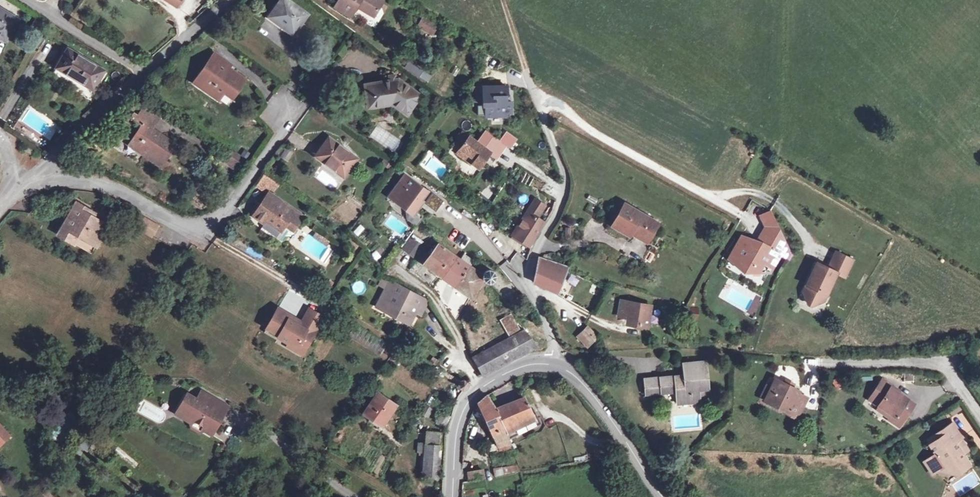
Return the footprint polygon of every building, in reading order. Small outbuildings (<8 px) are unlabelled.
[(270,15),(284,25),(283,27),(293,35),(308,14),(288,0),(280,0),(270,15)] [(334,6),(351,16),(357,6),(374,16),(383,0),(382,0),(338,0),(334,6)] [(4,40),(18,19),(0,8),(0,38),(4,40)] [(436,26),(424,18),(419,26),(432,33),(436,26)] [(43,24),(37,19),(33,26),(40,29),(43,24)] [(68,49),(59,63),(66,67),(63,71),(92,89),(103,71),(68,49)] [(203,83),(201,87),(219,99),(225,91),(233,96),(243,82),(227,70),(229,68),(213,56),(205,67),(211,72),(203,83)] [(427,81),(430,75),(408,63),(405,69),(427,81)] [(205,67),(197,79),(203,83),(211,72),(205,67)] [(390,81),(366,85),(369,107),(386,104),(386,102),(392,101),(393,103),(403,110),(408,102),(413,106),(420,96),(398,80),(396,80),(395,75),(389,76),(390,81)] [(472,106),(483,105),(483,87),(472,87),(472,106)] [(483,87),(483,105),(489,105),(489,115),(506,115),(506,111),(512,111),(511,102),(505,102),(505,95),(507,95),(507,87),(483,87)] [(408,102),(403,110),(407,114),(413,106),(408,102)] [(143,126),(129,145),(160,167),(175,145),(151,128),(158,118),(144,108),(137,119),(135,121),(143,126)] [(463,132),(454,144),(460,148),(456,153),(472,165),(472,163),(479,168),(490,153),(496,158),(506,144),(487,131),(484,136),(489,140),(484,148),(463,132)] [(329,138),(316,156),(344,177),(357,159),(345,150),(343,152),(339,149),(341,147),(329,138)] [(27,146),(24,150),(32,155),(34,151),(27,146)] [(286,148),(280,156),(287,161),(293,153),(286,148)] [(552,165),(549,158),(540,161),(541,164),(548,172),(553,172),(552,165)] [(460,166),(454,162),(451,166),(457,170),(460,166)] [(264,175),(256,186),(268,195),(269,194),(270,195),(278,184),(264,175)] [(405,175),(400,182),(405,186),(410,178),(405,175)] [(400,182),(390,195),(398,201),(396,203),(405,210),(406,208),(414,214),(420,206),(417,203),(420,200),(435,212),(443,201),(428,189),(427,191),(410,178),(405,186),(400,182)] [(268,195),(254,215),(264,223),(266,220),(281,231),(285,225),(288,220),(296,226),(302,217),(270,195),(269,194),(268,195)] [(527,212),(513,235),(528,246),(543,222),(537,218),(545,206),(535,199),(526,212),(527,212)] [(77,203),(58,235),(71,242),(76,234),(78,235),(92,243),(104,224),(92,217),(86,214),(88,210),(77,203)] [(624,204),(612,225),(629,236),(633,230),(648,239),(658,223),(624,204)] [(770,210),(761,214),(768,228),(772,231),(779,228),(770,210)] [(266,220),(264,223),(261,226),(276,237),(281,231),(266,220)] [(288,220),(285,225),(293,230),(296,226),(288,220)] [(742,237),(732,254),(743,261),(740,266),(751,272),(758,260),(772,268),(778,258),(777,257),(779,253),(781,254),(790,250),(779,228),(772,231),(768,228),(758,246),(742,237)] [(358,237),(362,242),(370,236),(366,231),(358,237)] [(315,232),(312,237),(327,247),(330,242),(315,232)] [(410,237),(402,248),(417,259),(424,249),(410,237)] [(438,244),(423,264),(442,277),(456,257),(438,244)] [(853,260),(837,252),(829,269),(817,263),(809,279),(812,280),(811,284),(806,286),(804,291),(807,303),(812,305),(823,301),(836,273),(845,277),(853,260)] [(464,254),(459,260),(469,267),(473,261),(464,254)] [(456,257),(442,277),(455,286),(469,267),(459,260),(456,257)] [(539,258),(534,282),(556,292),(566,266),(539,258)] [(758,260),(751,272),(769,273),(772,268),(758,260)] [(469,267),(455,286),(470,297),(482,279),(484,281),(488,283),(492,282),(495,277),(494,274),(492,271),(489,270),(485,271),(483,273),(482,276),(469,267)] [(379,284),(386,288),(388,289),(393,281),(383,276),(379,284)] [(330,286),(324,281),(320,286),(322,287),(327,290),(330,286)] [(386,288),(376,306),(399,319),(402,313),(412,319),(416,312),(420,314),(422,312),(419,306),(423,297),(393,281),(388,289),(386,288)] [(327,290),(322,287),(318,294),(325,298),(329,292),(327,290)] [(423,297),(419,306),(422,312),(428,300),(423,297)] [(650,306),(621,301),(618,316),(627,318),(627,321),(638,323),(638,326),(647,327),(650,306)] [(291,316),(277,308),(267,327),(279,334),(278,337),(289,343),(290,341),(304,349),(315,330),(301,322),(299,325),(288,319),(291,316)] [(308,309),(304,316),(319,324),(323,317),(308,309)] [(402,313),(399,319),(409,324),(412,319),(402,313)] [(650,324),(658,325),(659,316),(651,315),(650,324)] [(301,322),(291,316),(288,319),(299,325),(301,322)] [(319,324),(304,316),(301,322),(315,330),(319,324)] [(587,327),(582,332),(583,334),(579,337),(588,347),(597,337),(587,327)] [(525,330),(473,357),(474,358),(480,355),(490,371),(537,346),(525,330)] [(290,341),(289,343),(287,346),(301,354),(304,349),(290,341)] [(483,374),(490,371),(480,355),(474,358),(483,374)] [(438,361),(433,357),(430,361),(435,365),(438,361)] [(675,377),(645,380),(646,395),(676,392),(677,404),(699,402),(699,397),(699,390),(706,389),(708,389),(705,362),(683,364),(684,378),(675,379),(675,377)] [(882,379),(881,382),(890,388),(896,392),(898,389),(882,379)] [(771,389),(765,400),(785,410),(784,412),(796,419),(805,400),(797,395),(799,392),(791,388),(793,384),(786,381),(785,384),(775,380),(771,389)] [(459,381),(458,385),(459,387),(461,389),(464,390),(466,388),(467,386),(467,382),(466,381),(462,381),(459,381)] [(881,382),(869,399),(879,405),(892,414),(890,418),(889,420),(899,426),(913,406),(905,401),(907,399),(896,392),(890,388),(881,382)] [(760,397),(765,400),(771,389),(766,387),(760,397)] [(187,395),(175,414),(191,422),(195,421),(203,426),(204,431),(211,435),(221,418),(211,412),(217,401),(201,391),(196,400),(187,395)] [(377,393),(364,414),(382,426),(396,405),(377,393)] [(487,395),(478,402),(498,446),(510,443),(508,439),(495,409),(492,402),(487,395)] [(524,398),(495,409),(508,439),(540,424),(535,413),(533,415),(524,398)] [(217,401),(211,412),(221,418),(228,407),(217,401)] [(960,404),(948,412),(951,416),(962,409),(960,404)] [(424,405),(420,413),(427,417),(433,409),(424,405)] [(879,405),(876,409),(890,418),(892,414),(879,405)] [(451,417),(441,412),(436,424),(445,428),(451,417)] [(127,424),(122,419),(117,424),(122,429),(127,424)] [(195,421),(191,422),(192,428),(199,432),(204,431),(203,426),(195,421)] [(936,440),(929,444),(935,454),(929,458),(937,470),(950,473),(956,468),(959,472),(969,465),(962,454),(960,451),(966,447),(960,438),(963,437),(953,423),(938,433),(941,437),(936,440)] [(9,434),(0,425),(0,442),(9,434)] [(97,430),(90,426),(86,433),(92,437),(97,430)] [(425,453),(422,476),(438,478),(441,433),(427,432),(426,443),(425,453)] [(85,435),(78,445),(85,450),(92,440),(85,435)] [(425,453),(426,443),(417,442),(417,453),(425,453)] [(83,450),(77,445),(73,450),(80,455),(83,450)] [(929,458),(923,462),(931,474),(937,470),(929,458)] [(518,464),(493,469),(494,477),(520,471),(518,464)] [(482,470),(468,472),(469,481),(484,478),(482,470)] [(38,496),(53,496),(54,495),(45,489),(38,496)]
